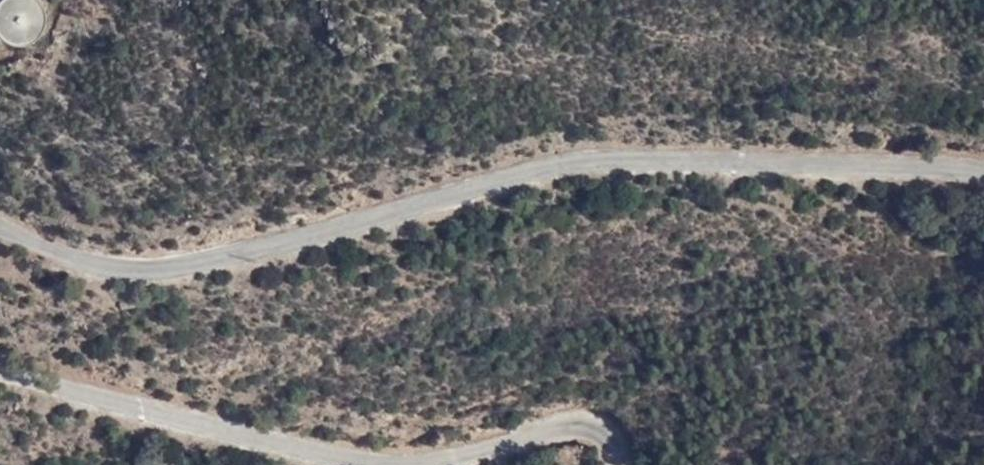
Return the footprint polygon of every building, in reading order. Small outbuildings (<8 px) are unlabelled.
[(2,40),(15,46),(30,43),(40,36),(47,25),(45,8),(39,0),(0,0),(0,41),(2,40)]
